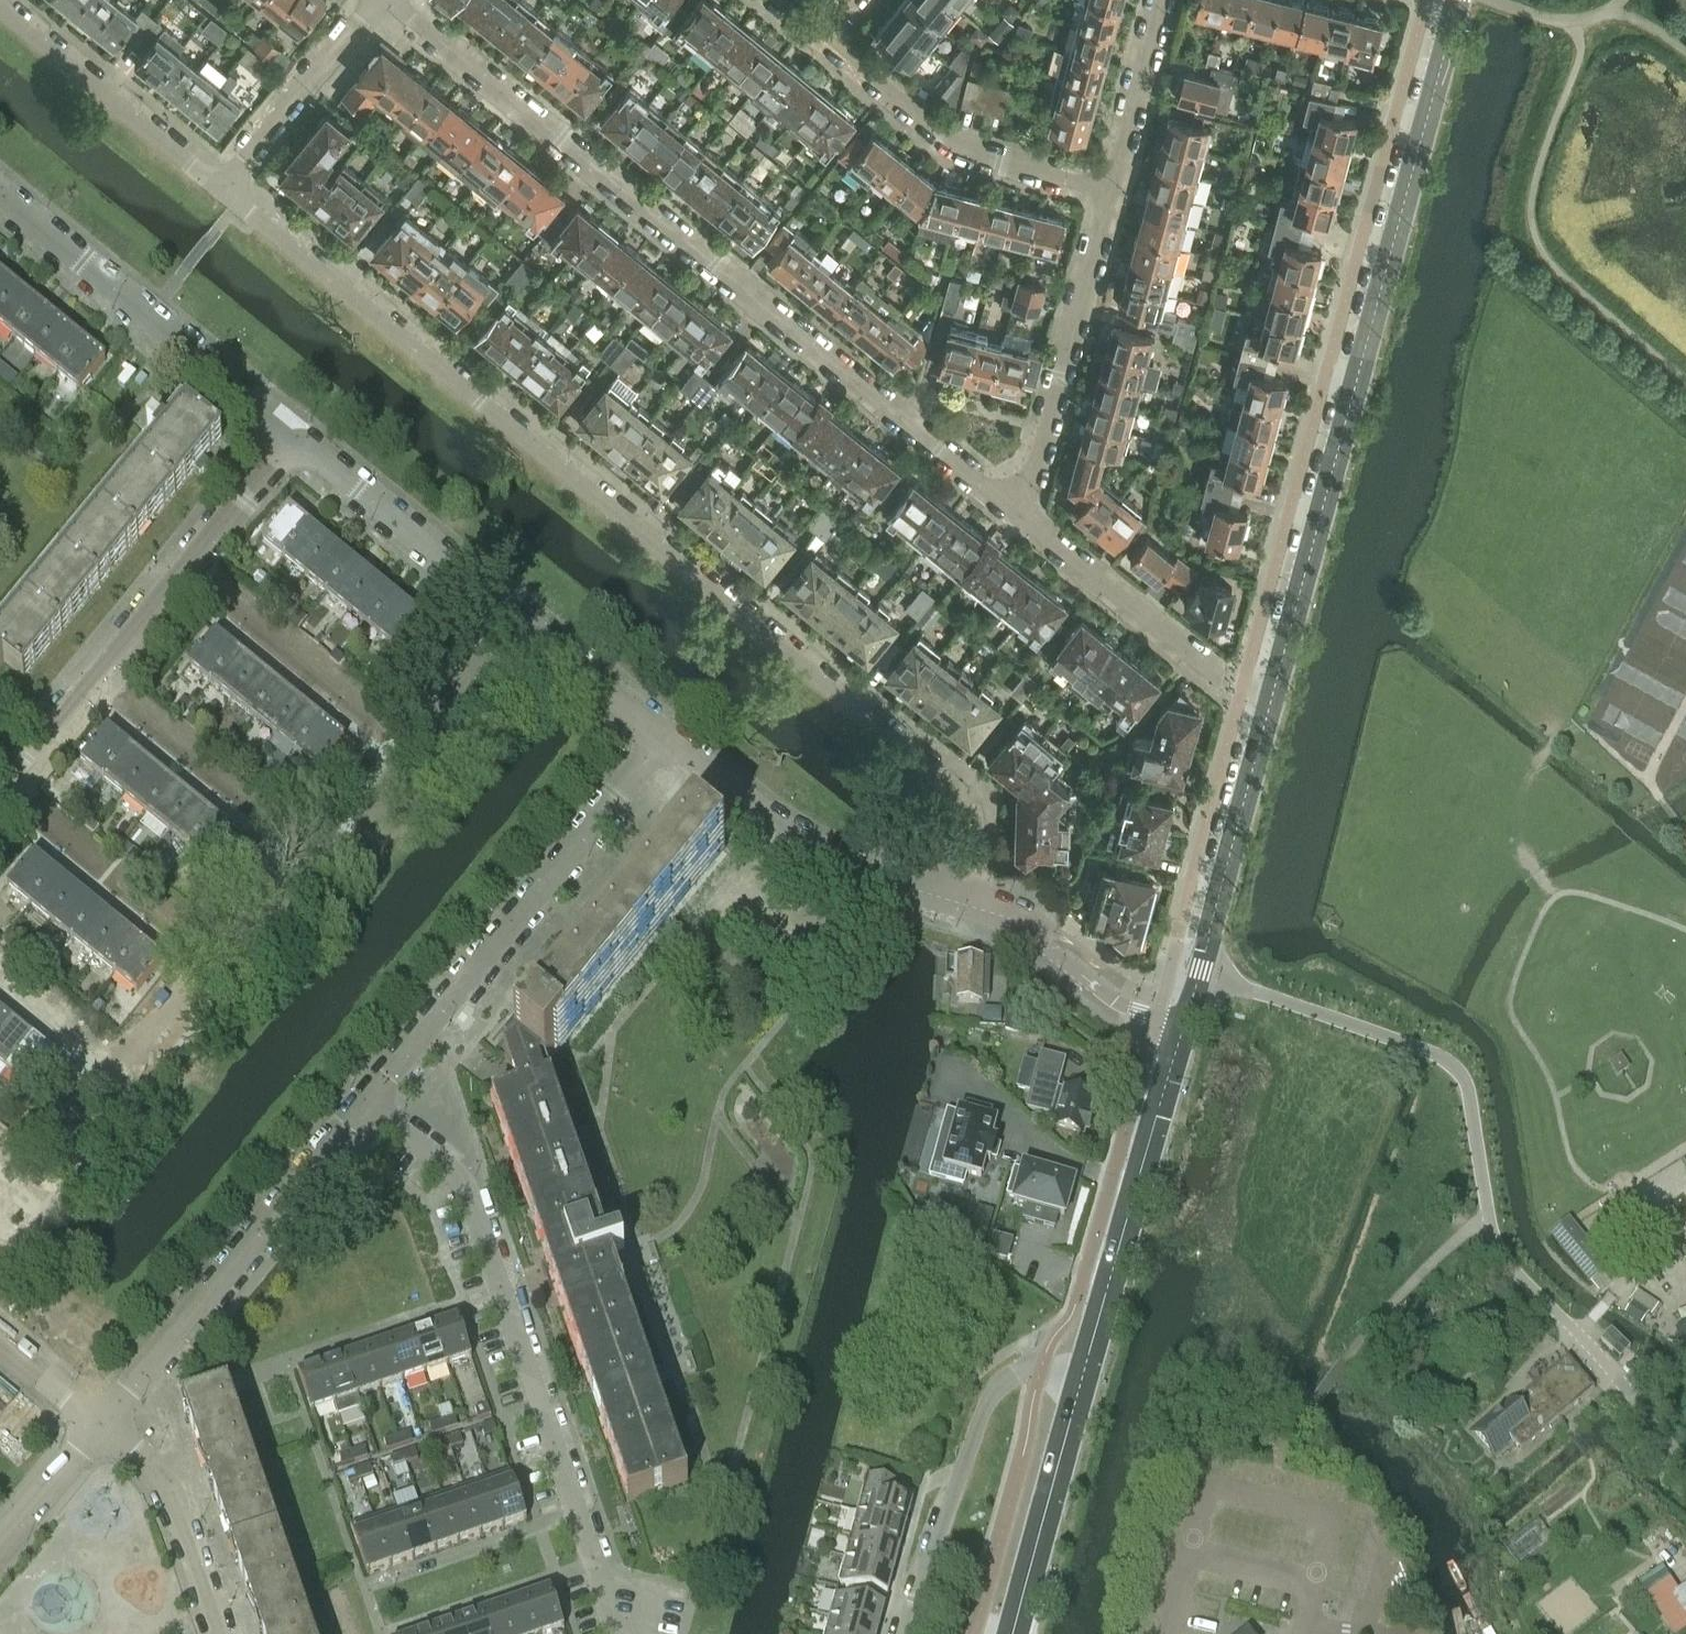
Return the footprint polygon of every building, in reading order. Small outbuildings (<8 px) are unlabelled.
[(62,2),(61,4),(71,12),(72,10),(73,11),(81,0),(60,0),(62,2)] [(73,11),(83,19),(81,21),(91,29),(93,27),(115,0),(81,0),(73,11)] [(93,27),(103,35),(102,37),(112,46),(113,44),(116,45),(126,32),(137,41),(155,19),(143,10),(137,17),(116,0),(115,0),(93,27)] [(223,10),(211,0),(201,0),(200,1),(218,16),(223,10)] [(261,2),(280,17),(293,0),(263,0),(261,2)] [(322,4),(325,0),(293,0),(280,17),(299,32),(308,20),(322,4)] [(453,4),(462,11),(467,11),(474,16),(487,0),(456,0),(453,4)] [(474,16),(479,21),(480,26),(490,34),(517,0),(487,0),(474,16)] [(490,34),(499,41),(504,41),(511,47),(539,13),(524,0),(517,0),(490,34)] [(641,3),(660,18),(674,0),(644,0),(641,3)] [(676,32),(695,47),(725,10),(716,3),(711,3),(707,0),(702,0),(676,32)] [(895,18),(927,45),(943,26),(912,0),(905,0),(899,7),(900,12),(895,18)] [(943,26),(957,8),(947,0),(912,0),(943,26)] [(957,8),(964,0),(947,0),(957,8)] [(1089,0),(1087,0),(1080,24),(1114,33),(1121,8),(1089,0)] [(1121,8),(1123,0),(1089,0),(1121,8)] [(1224,18),(1229,0),(1200,0),(1197,11),(1224,18)] [(1224,18),(1249,25),(1256,0),(1229,0),(1224,18)] [(1249,25),(1273,31),(1282,0),(1256,0),(1249,25)] [(1273,31),(1299,38),(1308,4),(1304,3),(1305,0),(1282,0),(1273,31)] [(1308,2),(1308,4),(1299,38),(1324,45),(1333,11),(1329,10),(1330,6),(1308,2)] [(327,9),(322,4),(308,20),(314,25),(327,9)] [(234,15),(225,8),(223,10),(218,16),(227,24),(234,15)] [(1334,9),(1333,11),(1324,45),(1347,51),(1346,54),(1349,55),(1358,17),(1354,16),(1355,12),(1334,9)] [(598,16),(590,10),(580,23),(587,29),(598,16)] [(735,18),(725,10),(695,47),(715,63),(743,29),(736,23),(735,18)] [(539,13),(511,47),(517,52),(518,56),(528,65),(558,28),(539,13)] [(609,15),(605,20),(617,29),(627,18),(622,14),(609,15)] [(1359,16),(1358,17),(1349,55),(1373,61),(1382,24),(1379,23),(1380,19),(1359,16)] [(1006,17),(991,33),(1000,41),(1014,23),(1006,17)] [(931,48),(927,45),(895,18),(889,25),(885,25),(876,36),(911,64),(921,52),(925,55),(931,48)] [(155,19),(137,41),(147,49),(136,62),(145,70),(144,72),(154,80),(155,78),(156,78),(178,51),(159,36),(165,28),(155,19)] [(1015,35),(1029,40),(1034,28),(1020,23),(1015,35)] [(1114,33),(1080,24),(1073,51),(1107,60),(1114,33)] [(558,28),(528,65),(537,72),(542,72),(548,77),(576,43),(558,28)] [(749,34),(743,29),(715,63),(733,78),(763,41),(753,33),(749,34)] [(283,51),(264,36),(255,47),(274,63),(287,74),(296,62),(283,51)] [(773,49),(763,41),(733,78),(752,94),(780,60),(773,54),(773,49)] [(380,94),(407,116),(433,84),(419,73),(414,73),(398,60),(400,57),(383,43),(368,62),(370,64),(339,103),(358,118),(364,112),(365,113),(380,94)] [(576,43),(548,77),(555,82),(555,87),(565,96),(595,59),(576,43)] [(967,45),(950,64),(953,66),(964,75),(971,48),(967,45)] [(638,62),(646,53),(638,47),(629,59),(636,65),(638,62)] [(271,66),(250,49),(241,60),(262,77),(271,66)] [(178,51),(156,78),(166,86),(164,89),(174,97),(176,95),(198,68),(178,51)] [(1107,60),(1073,51),(1067,76),(1100,85),(1107,60)] [(1219,68),(1221,60),(1220,59),(1221,55),(1210,52),(1207,65),(1211,66),(1213,67),(1219,68)] [(647,69),(654,60),(646,53),(638,62),(647,69)] [(1261,74),(1263,66),(1265,61),(1248,56),(1244,70),(1261,74)] [(595,59),(565,96),(574,103),(579,103),(586,108),(614,74),(595,59)] [(786,65),(780,60),(752,94),(771,109),(801,72),(791,64),(786,65)] [(1234,72),(1236,64),(1221,60),(1219,68),(1234,72)] [(976,108),(983,82),(975,80),(977,73),(980,74),(982,66),(974,63),(970,78),(963,105),(976,108)] [(947,95),(964,75),(953,66),(936,87),(947,95)] [(1280,66),(1276,79),(1286,82),(1290,69),(1280,66)] [(1228,111),(1238,73),(1234,72),(1219,68),(1213,67),(1210,78),(1186,71),(1185,76),(1181,75),(1176,92),(1180,93),(1179,98),(1192,101),(1209,106),(1228,111)] [(198,68),(176,95),(186,103),(184,105),(194,113),(196,111),(197,112),(219,84),(198,68)] [(683,68),(675,77),(687,86),(693,79),(688,75),(689,73),(683,68)] [(810,80),(801,72),(771,109),(790,124),(818,90),(811,85),(810,80)] [(1296,75),(1294,82),(1306,86),(1308,78),(1296,75)] [(1100,85),(1067,76),(1060,102),(1093,111),(1100,85)] [(1329,99),(1333,87),(1331,86),(1331,84),(1315,79),(1311,94),(1329,99)] [(709,88),(700,82),(693,90),(702,98),(709,88)] [(996,85),(983,82),(976,108),(989,112),(996,85)] [(219,84),(197,112),(207,120),(205,122),(215,130),(217,128),(219,130),(241,103),(219,84)] [(433,84),(407,116),(403,121),(422,137),(450,103),(443,97),(443,92),(433,84)] [(1009,89),(996,85),(989,112),(1002,115),(1009,89)] [(689,92),(682,86),(674,97),(681,103),(689,92)] [(1336,100),(1340,89),(1339,89),(1333,87),(1329,99),(1336,100)] [(603,122),(608,126),(610,127),(610,132),(620,140),(650,103),(631,88),(603,122)] [(824,95),(818,90),(790,124),(808,140),(838,103),(828,95),(824,95)] [(1357,121),(1333,114),(1336,100),(1329,99),(1311,94),(1304,118),(1318,122),(1314,136),(1350,146),(1357,121)] [(1093,111),(1060,102),(1058,101),(1051,129),(1086,138),(1093,111)] [(1207,113),(1209,106),(1192,101),(1190,108),(1207,113)] [(450,103),(422,137),(441,152),(471,115),(461,107),(456,107),(450,103)] [(650,103),(620,140),(630,148),(635,148),(641,153),(669,119),(650,103)] [(848,111),(838,103),(808,140),(827,155),(855,121),(848,116),(848,111)] [(721,112),(731,120),(735,115),(726,107),(721,112)] [(736,113),(735,115),(731,120),(743,130),(749,122),(742,116),(741,117),(736,113)] [(320,126),(299,151),(324,172),(332,162),(329,159),(350,133),(329,115),(327,117),(324,116),(319,122),(320,126)] [(471,115),(441,152),(460,167),(488,133),(481,128),(480,123),(471,115)] [(383,141),(395,126),(382,116),(371,131),(383,141)] [(728,123),(721,118),(717,122),(724,128),(725,127),(728,123)] [(1169,127),(1165,142),(1206,152),(1212,129),(1171,118),(1169,120),(1168,124),(1169,127)] [(669,119),(641,153),(647,158),(648,163),(657,171),(687,134),(669,119)] [(737,131),(728,123),(725,127),(734,134),(737,131)] [(493,138),(488,133),(460,167),(478,183),(508,146),(498,138),(493,138)] [(687,134),(657,171),(667,179),(672,178),(679,184),(707,150),(687,134)] [(869,186),(876,177),(897,152),(875,134),(867,144),(857,136),(840,156),(850,164),(847,168),(869,186)] [(1350,146),(1314,136),(1308,162),(1343,172),(1350,146)] [(759,143),(768,150),(773,143),(765,137),(759,143)] [(1206,152),(1165,142),(1165,143),(1162,145),(1160,153),(1162,155),(1159,165),(1199,176),(1206,152)] [(508,146),(478,183),(497,198),(525,164),(518,158),(518,153),(508,146)] [(751,151),(761,159),(766,154),(756,146),(751,151)] [(768,151),(776,158),(779,153),(771,146),(768,151)] [(707,150),(679,184),(685,188),(685,194),(695,201),(725,165),(707,150)] [(324,172),(299,151),(291,161),(295,164),(284,178),(299,191),(300,196),(308,202),(313,202),(332,179),(332,178),(324,172)] [(917,168),(897,152),(876,177),(896,194),(917,168)] [(775,162),(766,154),(761,159),(770,167),(775,162)] [(801,165),(793,158),(787,166),(794,173),(801,165)] [(1343,172),(1308,162),(1300,188),(1336,198),(1343,172)] [(332,179),(313,202),(320,208),(320,212),(329,219),(333,219),(334,220),(367,180),(345,163),(332,178),(332,179)] [(525,164),(497,198),(516,214),(546,177),(536,168),(531,169),(525,164)] [(725,165),(695,201),(705,209),(709,209),(716,214),(744,180),(725,165)] [(1199,176),(1159,165),(1156,176),(1154,177),(1151,188),(1193,199),(1199,176)] [(409,191),(421,176),(409,166),(397,181),(409,190),(409,191)] [(937,185),(917,168),(896,194),(922,215),(937,185)] [(811,186),(819,175),(815,172),(806,182),(811,186)] [(421,176),(409,191),(409,190),(407,193),(418,202),(432,185),(421,176)] [(552,208),(563,195),(556,189),(555,184),(546,177),(516,214),(535,229),(552,208)] [(367,180),(334,220),(354,236),(387,197),(367,180)] [(744,180),(716,214),(722,219),(723,224),(733,232),(763,195),(744,180)] [(793,194),(800,199),(808,189),(802,184),(793,194)] [(963,192),(937,185),(922,215),(954,224),(963,192)] [(1193,199),(1151,188),(1147,200),(1149,203),(1146,212),(1187,223),(1193,199)] [(1336,198),(1300,188),(1296,204),(1282,200),(1276,224),(1302,231),(1305,218),(1329,224),(1336,198)] [(988,198),(963,192),(954,224),(980,231),(988,198)] [(763,195),(733,232),(742,240),(747,240),(754,245),(782,211),(763,195)] [(1014,205),(988,198),(980,231),(1005,237),(1014,205)] [(1039,212),(1014,205),(1005,237),(1030,244),(1039,212)] [(536,245),(561,215),(552,208),(535,229),(528,238),(536,245)] [(571,258),(601,222),(591,214),(587,214),(579,208),(568,222),(552,242),(571,258)] [(398,225),(377,250),(384,256),(382,259),(396,270),(428,231),(405,212),(396,223),(398,225)] [(1066,219),(1039,212),(1030,244),(1057,251),(1066,219)] [(1187,223),(1146,212),(1144,222),(1141,224),(1138,234),(1181,246),(1187,223)] [(544,252),(552,242),(568,222),(561,215),(536,245),(529,255),(534,259),(541,250),(544,252)] [(860,216),(855,222),(866,231),(871,225),(860,216)] [(601,222),(571,258),(590,274),(618,240),(611,234),(610,229),(601,222)] [(814,254),(819,248),(798,230),(796,233),(785,224),(768,245),(778,253),(770,263),(792,281),(814,254)] [(1298,245),(1302,231),(1276,224),(1269,248),(1284,252),(1279,267),(1315,277),(1322,251),(1298,245)] [(863,236),(855,229),(849,235),(858,242),(863,236)] [(428,231),(396,270),(397,271),(396,275),(404,281),(408,280),(417,287),(449,247),(428,231)] [(1181,246),(1138,234),(1135,247),(1136,249),(1134,258),(1174,269),(1181,246)] [(870,242),(863,236),(858,242),(865,248),(870,242)] [(884,246),(899,258),(904,252),(889,239),(884,246)] [(624,245),(618,240),(590,274),(609,289),(639,253),(629,244),(624,245)] [(449,247),(417,287),(424,293),(424,297),(432,304),(435,302),(437,304),(469,264),(449,247)] [(496,270),(508,280),(524,260),(512,251),(496,270)] [(904,252),(899,258),(907,265),(912,258),(904,252)] [(639,253),(609,289),(627,304),(655,270),(648,265),(648,260),(639,253)] [(814,254),(792,281),(813,298),(835,271),(814,254)] [(951,272),(953,264),(954,259),(945,256),(943,262),(943,261),(941,270),(951,272)] [(1174,269),(1134,258),(1131,269),(1128,271),(1126,278),(1128,281),(1128,282),(1168,293),(1174,269)] [(524,260),(508,280),(519,288),(534,269),(524,260)] [(894,280),(903,269),(895,262),(886,274),(894,280)] [(469,264),(437,304),(450,314),(452,311),(460,317),(489,281),(469,264)] [(1315,277),(1279,267),(1273,293),(1308,302),(1315,277)] [(969,269),(967,277),(977,280),(979,272),(969,269)] [(661,275),(655,270),(627,304),(646,319),(676,283),(666,275),(661,275)] [(835,271),(813,298),(833,315),(855,287),(835,271)] [(0,273),(0,310),(18,288),(0,273)] [(995,273),(992,284),(1002,287),(1005,276),(995,273)] [(853,331),(875,304),(882,295),(875,290),(877,287),(863,277),(855,287),(833,315),(853,331)] [(951,278),(944,305),(957,308),(964,282),(951,278)] [(1020,281),(1016,296),(1043,303),(1047,288),(1020,281)] [(1168,293),(1128,282),(1123,298),(1121,299),(1119,304),(1121,306),(1162,317),(1168,293)] [(676,283),(646,319),(665,335),(693,301),(686,296),(685,291),(676,283)] [(18,288),(0,310),(0,327),(14,338),(40,306),(18,288)] [(1308,302),(1273,293),(1266,318),(1301,328),(1308,302)] [(1043,303),(1016,296),(1013,307),(1040,314),(1043,303)] [(478,337),(499,354),(531,315),(510,298),(478,337)] [(693,301),(665,335),(684,350),(714,313),(703,305),(699,306),(693,301)] [(875,304),(853,331),(874,348),(896,320),(875,304)] [(62,323),(40,306),(14,338),(35,356),(62,323)] [(714,313),(684,350),(703,366),(731,331),(724,326),(723,321),(714,313)] [(531,315),(499,354),(500,359),(507,365),(511,364),(519,371),(547,337),(540,331),(544,326),(531,315)] [(913,363),(929,342),(919,334),(921,331),(901,315),(896,320),(874,348),(894,365),(903,355),(913,363)] [(1301,328),(1266,318),(1261,334),(1247,331),(1241,353),(1267,361),(1271,348),(1294,354),(1301,328)] [(1179,319),(1176,331),(1197,337),(1200,324),(1179,319)] [(608,328),(607,329),(615,336),(616,336),(622,328),(613,321),(608,328)] [(83,341),(62,323),(35,356),(57,373),(83,341)] [(939,369),(967,376),(979,334),(951,326),(939,369)] [(1113,336),(1109,351),(1149,362),(1155,338),(1115,327),(1112,329),(1111,333),(1113,336)] [(1197,337),(1176,331),(1172,344),(1194,350),(1197,337)] [(989,336),(979,334),(967,376),(992,383),(1002,346),(987,342),(989,336)] [(600,354),(611,364),(627,345),(616,336),(615,336),(600,354)] [(547,337),(519,371),(527,377),(527,382),(534,387),(539,387),(540,388),(572,348),(558,337),(554,342),(547,337)] [(1021,382),(1029,353),(1030,348),(1003,340),(1002,346),(992,383),(1019,390),(1021,382)] [(105,358),(83,341),(57,373),(78,391),(105,358)] [(627,344),(627,345),(611,364),(622,373),(638,353),(627,344)] [(719,379),(739,395),(769,359),(759,350),(754,351),(747,345),(719,379)] [(1035,386),(1045,351),(1031,347),(1030,348),(1029,353),(1021,382),(1035,386)] [(572,348),(540,388),(553,398),(557,394),(564,400),(592,365),(572,348)] [(1149,362),(1109,351),(1108,352),(1105,354),(1103,362),(1105,365),(1102,374),(1143,385),(1149,362)] [(1264,375),(1267,361),(1241,353),(1235,378),(1249,382),(1245,398),(1280,407),(1287,381),(1264,375)] [(769,359),(739,395),(757,411),(785,377),(779,371),(778,366),(769,359)] [(1188,373),(1169,368),(1163,390),(1182,396),(1188,373)] [(682,388),(692,397),(707,378),(697,369),(682,388)] [(1143,385),(1102,374),(1102,376),(1099,377),(1097,385),(1098,388),(1096,397),(1136,408),(1143,385)] [(792,382),(785,377),(757,411),(776,426),(806,389),(797,381),(792,382)] [(707,378),(692,397),(702,404),(717,386),(707,378)] [(600,437),(602,439),(630,405),(633,400),(612,383),(580,422),(589,429),(590,433),(596,438),(600,437)] [(806,389),(776,426),(795,441),(827,403),(821,398),(818,403),(817,401),(816,397),(806,389)] [(1136,408),(1096,397),(1095,399),(1093,401),(1090,409),(1092,411),(1089,421),(1130,432),(1136,408)] [(1280,407),(1245,398),(1238,423),(1274,433),(1280,407)] [(827,403),(795,441),(813,456),(843,420),(834,412),(829,412),(828,411),(831,406),(827,403)] [(630,405),(602,439),(610,446),(610,450),(616,455),(620,454),(622,456),(654,417),(642,408),(639,412),(630,405)] [(129,478),(0,635),(0,668),(4,664),(23,680),(194,472),(200,477),(209,466),(203,461),(222,437),(186,408),(166,433),(154,423),(155,422),(146,415),(137,426),(146,433),(147,431),(159,441),(129,478)] [(654,417),(622,456),(623,457),(623,460),(629,465),(633,465),(642,472),(670,437),(662,431),(665,427),(654,417)] [(843,420),(813,456),(832,472),(860,438),(854,432),(853,428),(843,420)] [(1130,432),(1089,421),(1089,423),(1086,424),(1084,432),(1086,435),(1083,444),(1107,451),(1123,455),(1130,432)] [(1274,433),(1238,423),(1231,448),(1267,458),(1274,433)] [(678,471),(691,455),(682,447),(685,443),(673,433),(670,437),(642,472),(644,473),(644,477),(650,482),(654,481),(663,489),(678,471)] [(867,443),(860,438),(832,472),(851,487),(881,450),(871,442),(867,443)] [(699,444),(691,455),(678,471),(688,479),(696,469),(710,453),(699,444)] [(1107,451),(1083,444),(1083,446),(1080,448),(1078,456),(1079,459),(1073,480),(1071,481),(1069,486),(1082,496),(1087,500),(1104,480),(1100,476),(1107,451)] [(1267,458),(1231,448),(1227,465),(1213,461),(1206,485),(1232,492),(1236,478),(1260,485),(1267,458)] [(881,450),(851,487),(870,503),(898,469),(891,463),(891,459),(881,450)] [(705,523),(733,488),(736,484),(725,475),(729,470),(719,462),(706,477),(698,487),(683,505),(692,513),(693,517),(699,522),(703,521),(705,523)] [(706,477),(696,469),(688,479),(698,487),(706,477)] [(1087,500),(1082,496),(1077,502),(1082,506),(1077,513),(1085,519),(1086,522),(1096,531),(1124,496),(1104,480),(1087,500)] [(887,517),(906,532),(936,496),(926,488),(921,488),(915,483),(887,517)] [(1239,547),(1248,511),(1229,506),(1232,492),(1206,485),(1202,500),(1216,504),(1207,539),(1239,547)] [(733,488),(705,523),(713,530),(713,533),(719,538),(723,538),(724,539),(756,500),(744,491),(741,495),(733,488)] [(936,496),(906,532),(925,548),(952,514),(946,509),(946,504),(936,496)] [(1124,496),(1096,531),(1104,537),(1107,537),(1115,544),(1142,511),(1124,496)] [(756,500),(724,539),(726,541),(726,544),(732,549),(736,549),(745,556),(773,521),(765,514),(768,510),(756,500)] [(808,524),(817,531),(832,513),(822,506),(808,524)] [(262,541),(284,559),(310,526),(289,509),(262,541)] [(832,513),(817,531),(817,532),(816,532),(825,539),(841,520),(832,513)] [(943,563),(973,526),(964,519),(959,519),(952,514),(925,548),(920,553),(939,569),(943,563)] [(773,521),(745,556),(746,557),(747,561),(753,566),(757,565),(766,573),(797,534),(776,517),(773,521)] [(332,544),(310,526),(284,559),(305,577),(332,544)] [(973,526),(943,563),(962,578),(994,540),(989,536),(985,540),(984,539),(983,534),(973,526)] [(1158,581),(1163,576),(1175,559),(1149,537),(1131,559),(1158,581)] [(994,540),(962,578),(981,594),(1011,557),(1001,549),(997,549),(995,548),(999,544),(994,540)] [(353,561),(332,544),(305,577),(326,594),(353,561)] [(806,605),(807,606),(838,568),(818,551),(786,590),(795,597),(796,601),(802,606),(806,605)] [(1175,559),(1163,576),(1172,583),(1188,563),(1179,555),(1175,559)] [(1011,557),(981,594),(1000,609),(1027,575),(1021,570),(1020,565),(1011,557)] [(885,558),(876,568),(888,578),(897,568),(885,558)] [(375,579),(353,561),(326,594),(348,611),(375,579)] [(1188,563),(1172,583),(1181,591),(1198,570),(1188,563)] [(838,568),(807,606),(816,614),(816,618),(822,623),(826,622),(827,623),(859,585),(838,568)] [(1034,580),(1027,575),(1000,609),(1018,624),(1048,587),(1039,580),(1034,580)] [(395,596),(375,579),(348,611),(369,628),(395,596)] [(1228,605),(1233,587),(1203,579),(1203,580),(1185,603),(1195,611),(1195,612),(1199,613),(1199,614),(1204,618),(1204,619),(1205,619),(1211,624),(1211,626),(1213,627),(1213,625),(1221,623),(1222,623),(1227,605),(1228,605)] [(859,585),(827,623),(829,625),(829,628),(835,633),(839,633),(848,640),(876,606),(876,605),(868,599),(871,595),(859,585)] [(1048,587),(1018,624),(1038,640),(1066,606),(1058,600),(1058,595),(1048,587)] [(919,617),(935,597),(924,588),(908,608),(919,617)] [(418,614),(395,596),(369,628),(391,647),(418,614)] [(942,603),(935,597),(919,617),(916,620),(927,630),(946,606),(942,603)] [(876,606),(848,640),(850,641),(850,645),(856,650),(859,650),(869,657),(897,623),(888,616),(891,612),(879,601),(876,605),(876,606)] [(1049,660),(1068,676),(1102,635),(1083,620),(1049,660)] [(189,666),(210,683),(237,651),(215,633),(189,666)] [(908,690),(911,691),(939,657),(942,653),(921,635),(889,674),(898,681),(899,685),(905,690),(908,690)] [(1102,635),(1068,676),(1087,691),(1120,651),(1114,645),(1113,640),(1107,635),(1102,636),(1102,635)] [(258,669),(237,651),(210,683),(231,701),(258,669)] [(1120,651),(1087,691),(1106,707),(1139,666),(1139,661),(1132,656),(1128,656),(1120,651)] [(939,657),(911,691),(919,698),(919,702),(925,707),(929,706),(930,708),(962,669),(949,659),(946,663),(939,657)] [(372,663),(361,676),(370,683),(380,670),(372,663)] [(1139,666),(1106,707),(1125,723),(1158,682),(1139,666)] [(279,686),(258,669),(231,701),(252,718),(279,686)] [(962,669),(930,708),(932,709),(932,712),(938,717),(942,717),(951,724),(979,689),(970,683),(974,679),(962,669)] [(1028,672),(1013,691),(1022,699),(1037,680),(1028,672)] [(982,685),(979,689),(951,724),(953,725),(953,729),(959,734),(962,734),(972,741),(1000,707),(991,699),(994,695),(982,685)] [(301,703),(279,686),(252,718),(274,736),(301,703)] [(174,707),(184,715),(195,702),(185,694),(174,707)] [(1160,716),(1153,742),(1192,753),(1195,742),(1193,737),(1200,711),(1197,710),(1197,709),(1181,696),(1174,704),(1169,703),(1159,715),(1160,716)] [(321,720),(301,703),(274,736),(294,752),(321,720)] [(1011,735),(994,756),(990,760),(1012,777),(1047,734),(1026,717),(1011,735)] [(354,757),(339,745),(344,739),(321,720),(294,752),(333,784),(354,757)] [(81,762),(103,780),(129,748),(108,730),(81,762)] [(1047,734),(1012,777),(1024,787),(1020,792),(1020,798),(1029,798),(1053,769),(1067,751),(1047,734)] [(1192,753),(1153,742),(1135,737),(1128,763),(1150,769),(1176,777),(1182,779),(1185,767),(1189,764),(1192,753)] [(151,765),(129,748),(103,780),(124,798),(151,765)] [(172,783),(151,765),(124,798),(145,815),(172,783)] [(1029,798),(1020,798),(1019,823),(1047,824),(1047,819),(1056,807),(1074,786),(1053,769),(1029,798)] [(194,800),(172,783),(145,815),(167,833),(194,800)] [(1123,790),(1116,816),(1165,829),(1167,823),(1170,824),(1175,804),(1123,790)] [(215,818),(194,800),(167,833),(188,850),(215,818)] [(1047,824),(1019,823),(1018,854),(1027,860),(1036,854),(1036,852),(1069,853),(1070,819),(1056,807),(1047,819),(1047,824)] [(1165,829),(1116,816),(1109,842),(1161,856),(1166,836),(1163,835),(1165,829)] [(236,835),(215,818),(188,850),(210,868),(236,835)] [(545,1067),(558,1052),(724,849),(694,824),(533,1021),(525,1015),(509,1035),(516,1041),(515,1043),(516,1044),(504,1058),(512,1081),(492,1088),(496,1102),(492,1103),(493,1106),(494,1106),(547,1263),(545,1264),(554,1290),(556,1289),(628,1500),(627,1500),(628,1503),(687,1483),(686,1480),(685,1480),(649,1375),(659,1371),(633,1295),(624,1298),(611,1258),(624,1253),(620,1242),(607,1246),(599,1224),(618,1217),(588,1130),(568,1137),(551,1086),(552,1086),(551,1083),(544,1086),(539,1071),(543,1066),(545,1067)] [(7,887),(29,905),(56,873),(34,855),(7,887)] [(1148,920),(1154,897),(1151,893),(1154,882),(1146,879),(1131,875),(1123,873),(1123,874),(1101,868),(1089,911),(1094,912),(1091,923),(1118,930),(1117,933),(1126,942),(1139,939),(1143,922),(1148,920)] [(77,890),(56,873),(29,905),(51,923),(77,890)] [(99,908),(77,890),(51,923),(72,940),(99,908)] [(120,925),(99,908),(72,940),(93,958),(120,925)] [(141,943),(120,925),(93,958),(115,975),(141,943)] [(163,960),(141,943),(115,975),(136,993),(163,960)] [(987,983),(989,962),(954,961),(954,980),(959,980),(958,1002),(979,1003),(980,983),(987,983)] [(0,1012),(0,1037),(12,1022),(0,1012)] [(1009,1012),(1005,1026),(1005,1028),(1021,1033),(1025,1016),(1009,1012)] [(12,1022),(0,1037),(0,1066),(7,1071),(33,1039),(12,1022)] [(55,1057),(33,1039),(7,1071),(29,1089),(55,1057)] [(1032,1092),(1028,1108),(1051,1113),(1049,1122),(1056,1124),(1055,1127),(1081,1134),(1083,1129),(1088,1130),(1092,1115),(1087,1114),(1092,1097),(1058,1088),(1065,1061),(1042,1055),(1039,1066),(1025,1062),(1018,1088),(1032,1092)] [(996,1141),(991,1139),(996,1122),(989,1120),(992,1109),(966,1102),(963,1113),(958,1112),(958,1113),(958,1114),(946,1111),(941,1129),(953,1132),(943,1167),(949,1169),(946,1180),(964,1185),(967,1174),(981,1177),(986,1160),(990,1161),(991,1159),(995,1143),(996,1141)] [(1064,1215),(1074,1180),(1069,1179),(1023,1166),(1022,1170),(1014,1168),(1006,1195),(1015,1197),(1014,1202),(1064,1215)] [(953,1220),(959,1202),(940,1197),(935,1215),(953,1220)] [(1605,1269),(1564,1224),(1547,1238),(1589,1284),(1605,1269)] [(970,1243),(983,1247),(986,1234),(974,1230),(970,1243)] [(1640,1324),(1647,1314),(1632,1303),(1625,1314),(1640,1324)] [(471,1359),(457,1318),(455,1318),(456,1320),(435,1327),(434,1325),(433,1326),(447,1367),(448,1367),(448,1365),(469,1358),(469,1360),(471,1359)] [(447,1367),(433,1326),(433,1327),(412,1334),(412,1333),(411,1333),(425,1375),(426,1374),(425,1373),(446,1366),(447,1367)] [(1685,1341),(1685,1326),(1676,1332),(1683,1343),(1685,1341)] [(1622,1343),(1610,1331),(1600,1340),(1613,1352),(1622,1343)] [(425,1375),(411,1333),(410,1334),(410,1335),(390,1342),(389,1341),(388,1341),(403,1382),(403,1381),(424,1374),(424,1375),(425,1375)] [(403,1382),(388,1341),(388,1343),(367,1350),(367,1348),(366,1349),(380,1390),(381,1390),(381,1388),(401,1381),(402,1383),(403,1382)] [(380,1390),(366,1349),(365,1349),(366,1350),(345,1357),(344,1356),(343,1356),(358,1398),(358,1397),(358,1396),(379,1389),(379,1390),(380,1390)] [(358,1398),(343,1356),(343,1357),(343,1358),(322,1365),(322,1364),(321,1364),(335,1405),(336,1405),(335,1404),(356,1397),(357,1398),(358,1398)] [(1557,1420),(1569,1410),(1594,1389),(1567,1357),(1521,1397),(1524,1400),(1517,1407),(1509,1398),(1471,1430),(1494,1457),(1512,1442),(1521,1451),(1549,1427),(1550,1429),(1559,1422),(1557,1420)] [(335,1405),(321,1364),(320,1364),(321,1366),(300,1373),(299,1371),(297,1372),(312,1413),(313,1413),(313,1411),(334,1404),(334,1406),(335,1405)] [(182,1404),(207,1477),(253,1461),(228,1388),(182,1404)] [(490,1415),(487,1405),(474,1409),(478,1420),(490,1415)] [(457,1427),(453,1416),(441,1421),(444,1431),(457,1427)] [(444,1431),(441,1421),(428,1425),(432,1435),(444,1431)] [(496,1433),(493,1423),(480,1427),(484,1437),(496,1433)] [(412,1442),(408,1432),(396,1436),(399,1446),(412,1442)] [(463,1444),(459,1434),(447,1438),(450,1449),(463,1444)] [(399,1446),(396,1436),(383,1440),(387,1451),(399,1446)] [(450,1449),(447,1438),(434,1443),(438,1453),(450,1449)] [(367,1457),(363,1447),(351,1451),(354,1462),(367,1457)] [(418,1460),(414,1449),(402,1454),(405,1464),(418,1460)] [(354,1462),(351,1451),(338,1455),(342,1466),(354,1462)] [(405,1464),(402,1454),(389,1458),(393,1468),(405,1464)] [(253,1461),(207,1477),(232,1549),(278,1533),(253,1461)] [(373,1475),(369,1465),(357,1469),(360,1479),(373,1475)] [(360,1479),(357,1469),(344,1473),(348,1484),(360,1479)] [(526,1520),(510,1472),(486,1480),(503,1528),(504,1528),(503,1527),(524,1520),(524,1521),(526,1520)] [(867,1474),(863,1489),(857,1513),(905,1526),(912,1502),(893,1497),(897,1482),(867,1474)] [(503,1528),(486,1480),(464,1488),(480,1536),(481,1536),(481,1534),(501,1527),(502,1529),(503,1528)] [(480,1536),(464,1488),(441,1495),(458,1544),(459,1543),(458,1542),(479,1535),(479,1536),(480,1536)] [(458,1544),(441,1495),(419,1503),(435,1551),(436,1551),(436,1550),(456,1543),(457,1544),(458,1544)] [(435,1551),(419,1503),(396,1511),(413,1559),(414,1559),(413,1557),(434,1550),(434,1552),(435,1551)] [(413,1559),(396,1511),(374,1519),(390,1567),(391,1566),(391,1565),(411,1558),(412,1559),(413,1559)] [(905,1526),(857,1513),(850,1536),(899,1549),(905,1526)] [(390,1567),(374,1519),(350,1527),(367,1575),(369,1574),(368,1573),(389,1566),(389,1567),(390,1567)] [(1543,1520),(1505,1542),(1519,1565),(1557,1542),(1543,1520)] [(278,1533),(232,1549),(256,1620),(277,1613),(302,1604),(278,1533)] [(899,1549),(850,1536),(844,1559),(893,1572),(899,1549)] [(893,1572),(844,1559),(838,1582),(887,1595),(893,1572)] [(550,1588),(548,1589),(548,1590),(527,1597),(527,1596),(526,1596),(539,1633),(546,1633),(558,1630),(561,1629),(562,1630),(564,1630),(550,1588)] [(835,1593),(829,1617),(878,1630),(884,1606),(835,1593)] [(526,1596),(525,1597),(526,1598),(505,1605),(504,1604),(503,1604),(514,1633),(539,1633),(526,1596)] [(277,1613),(256,1620),(261,1633),(312,1633),(302,1604),(277,1613)] [(503,1604),(503,1606),(482,1613),(482,1611),(481,1612),(489,1633),(514,1633),(503,1604)] [(481,1612),(480,1612),(481,1613),(460,1620),(459,1619),(458,1619),(464,1633),(489,1633),(481,1612)] [(829,1617),(824,1633),(876,1633),(878,1630),(829,1617)] [(458,1619),(458,1620),(458,1621),(437,1628),(437,1627),(436,1627),(438,1633),(464,1633),(458,1619)]
